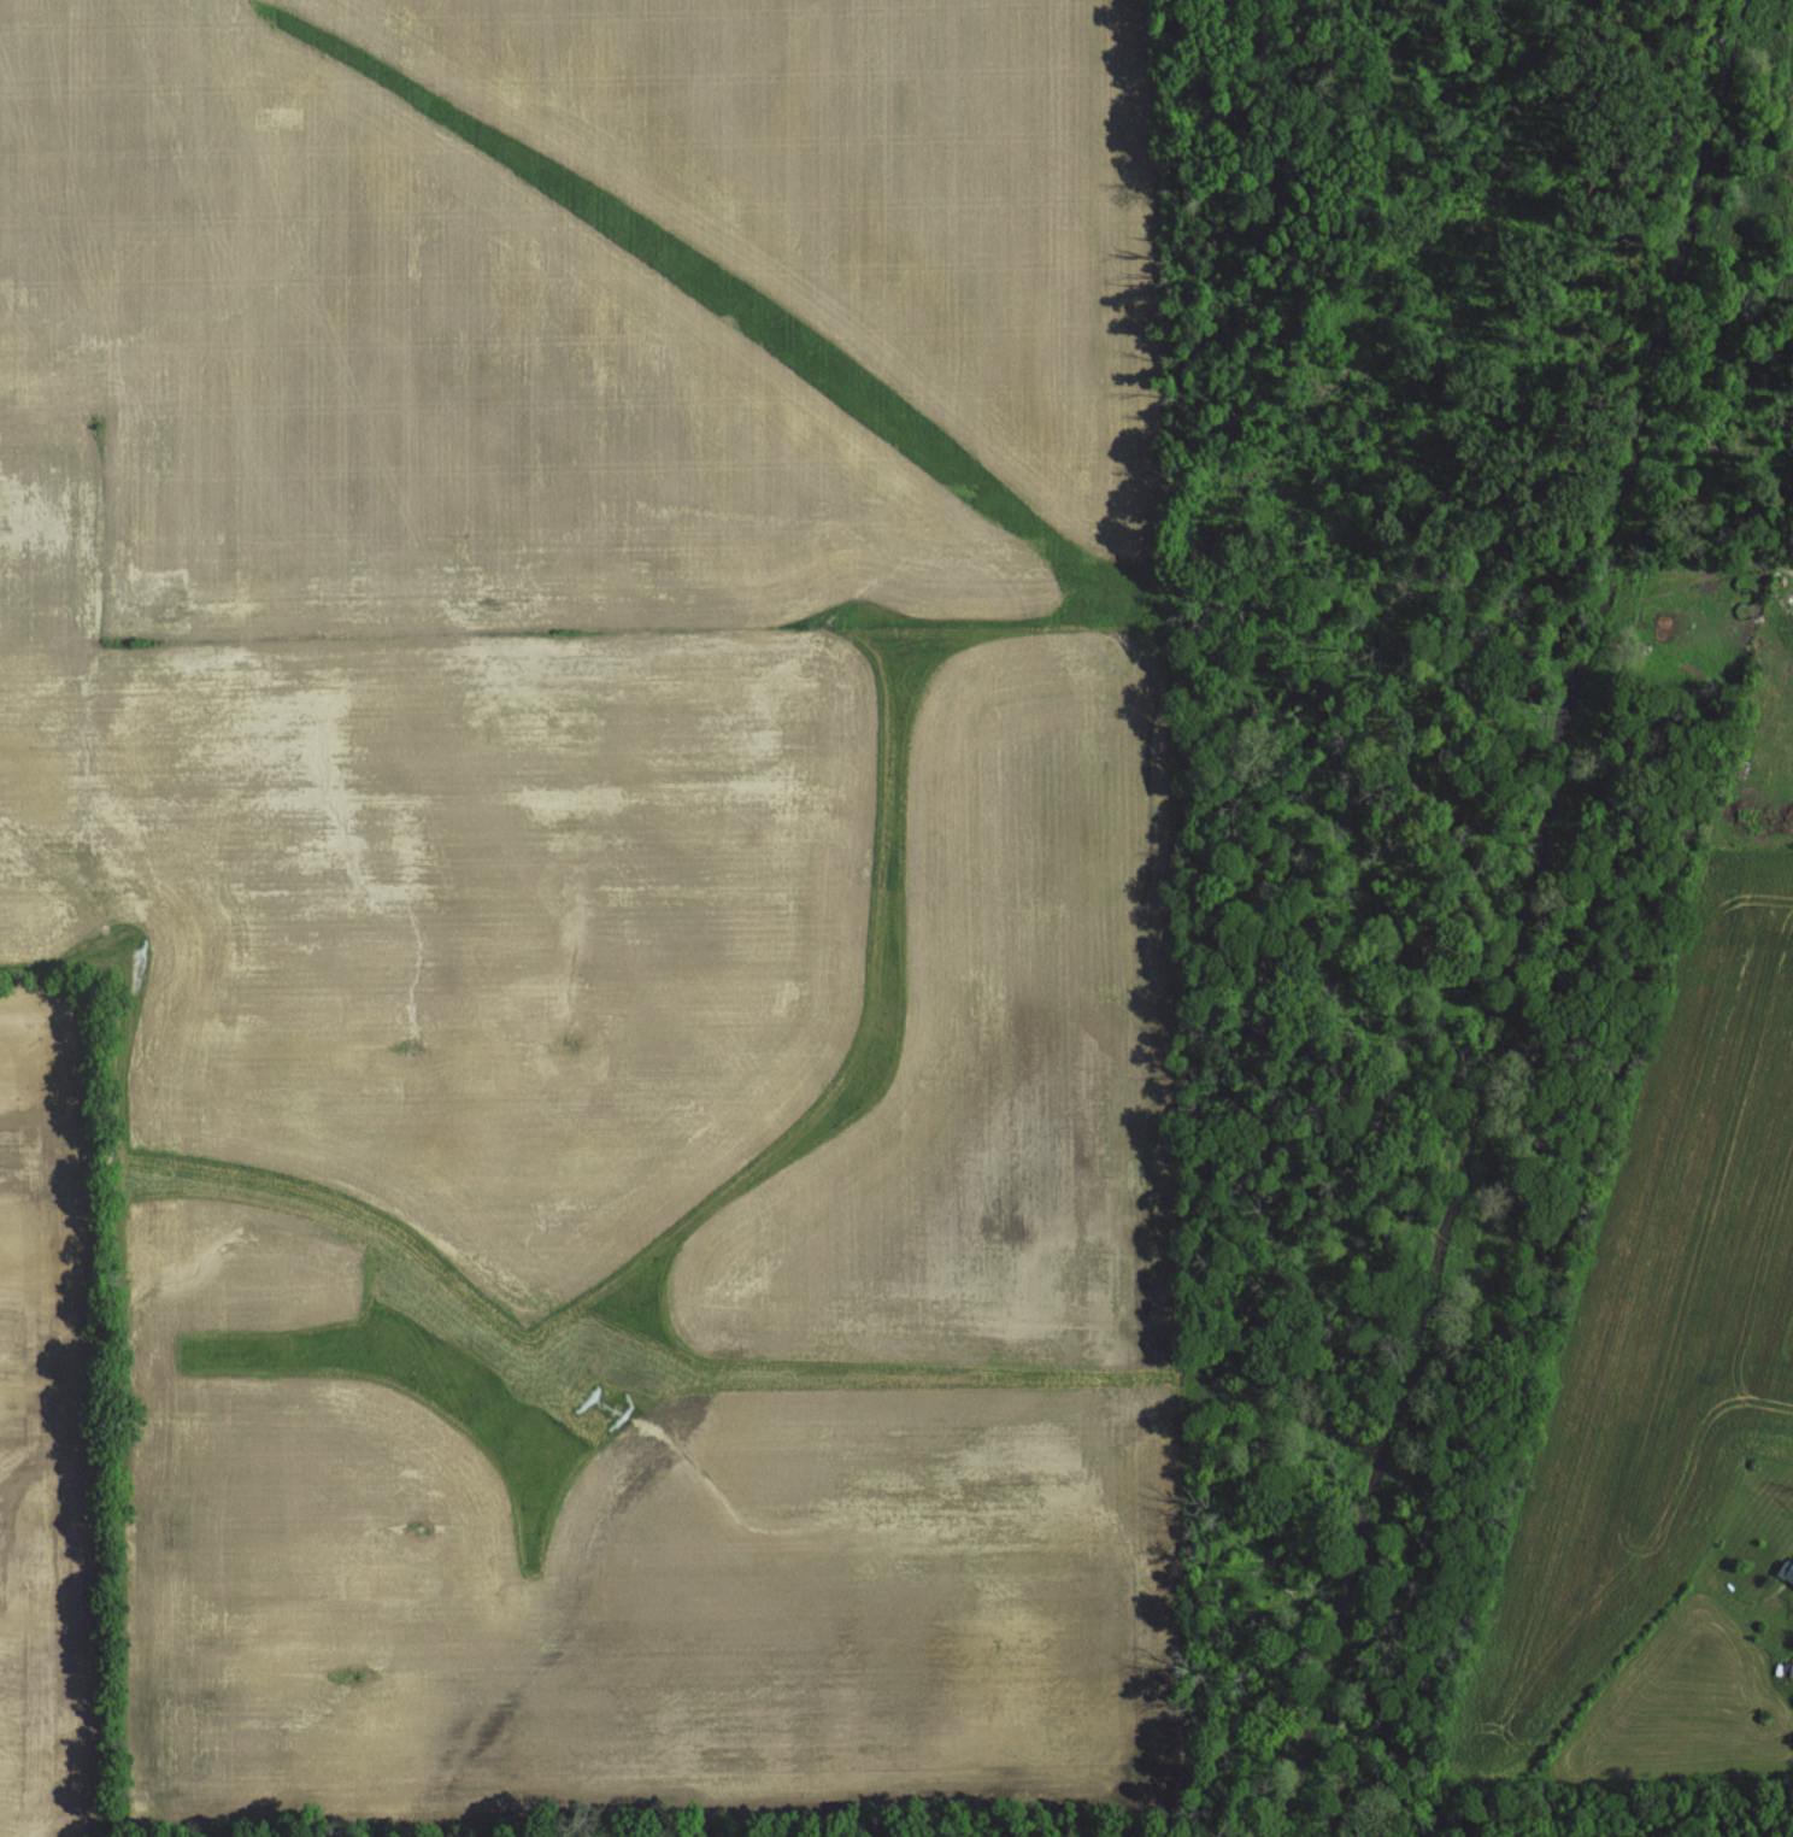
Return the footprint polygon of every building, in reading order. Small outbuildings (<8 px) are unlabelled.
[(1788,1556),(1777,1575),(1792,1584),(1792,1559),(1788,1556)]
